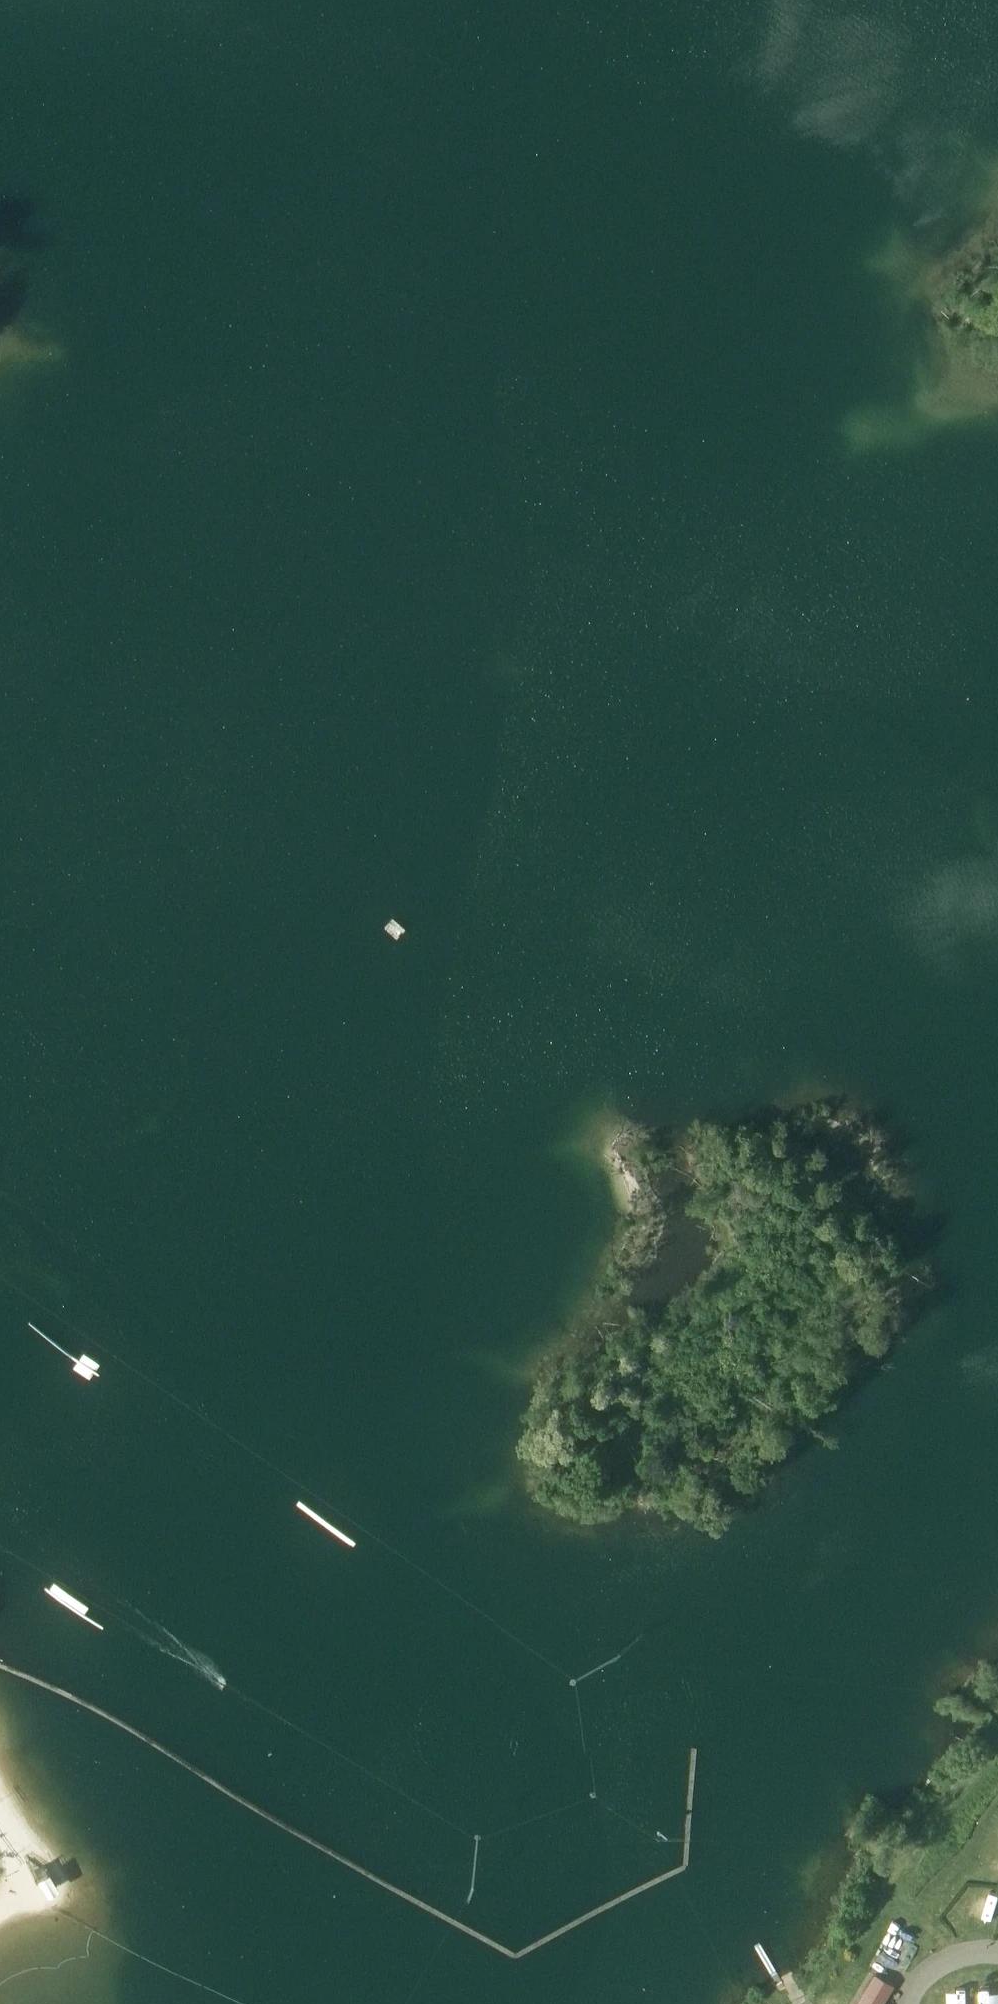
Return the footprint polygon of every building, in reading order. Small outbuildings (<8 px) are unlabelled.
[(969,1918),(987,1918),(987,1899),(969,1898),(969,1918)] [(859,2003),(882,2003),(894,1984),(878,1974),(859,2003)] [(955,1992),(946,2003),(970,2003),(955,1992)]
